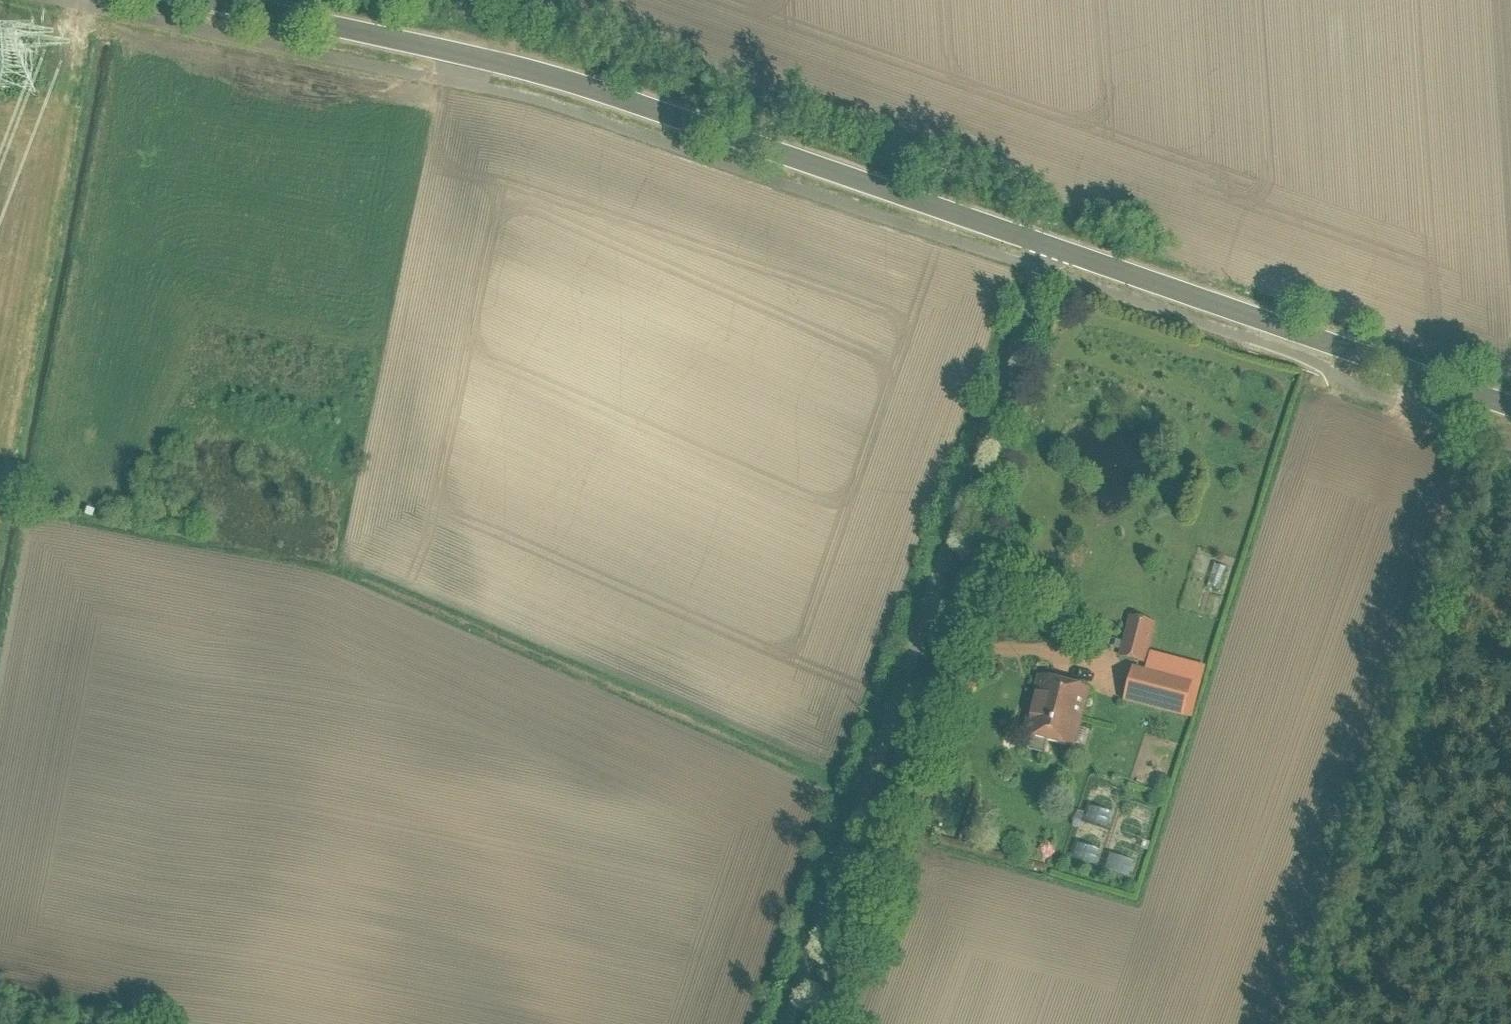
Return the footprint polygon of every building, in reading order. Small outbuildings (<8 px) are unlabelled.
[(1123,696),(1122,703),(1185,719),(1195,677),(1148,665),(1159,623),(1127,615),(1115,663),(1131,667),(1123,696)] [(1019,730),(1073,748),(1093,691),(1038,672),(1019,730)] [(1095,806),(1085,836),(1108,843),(1117,814),(1095,806)] [(1116,855),(1111,870),(1134,877),(1138,862),(1116,855)]
